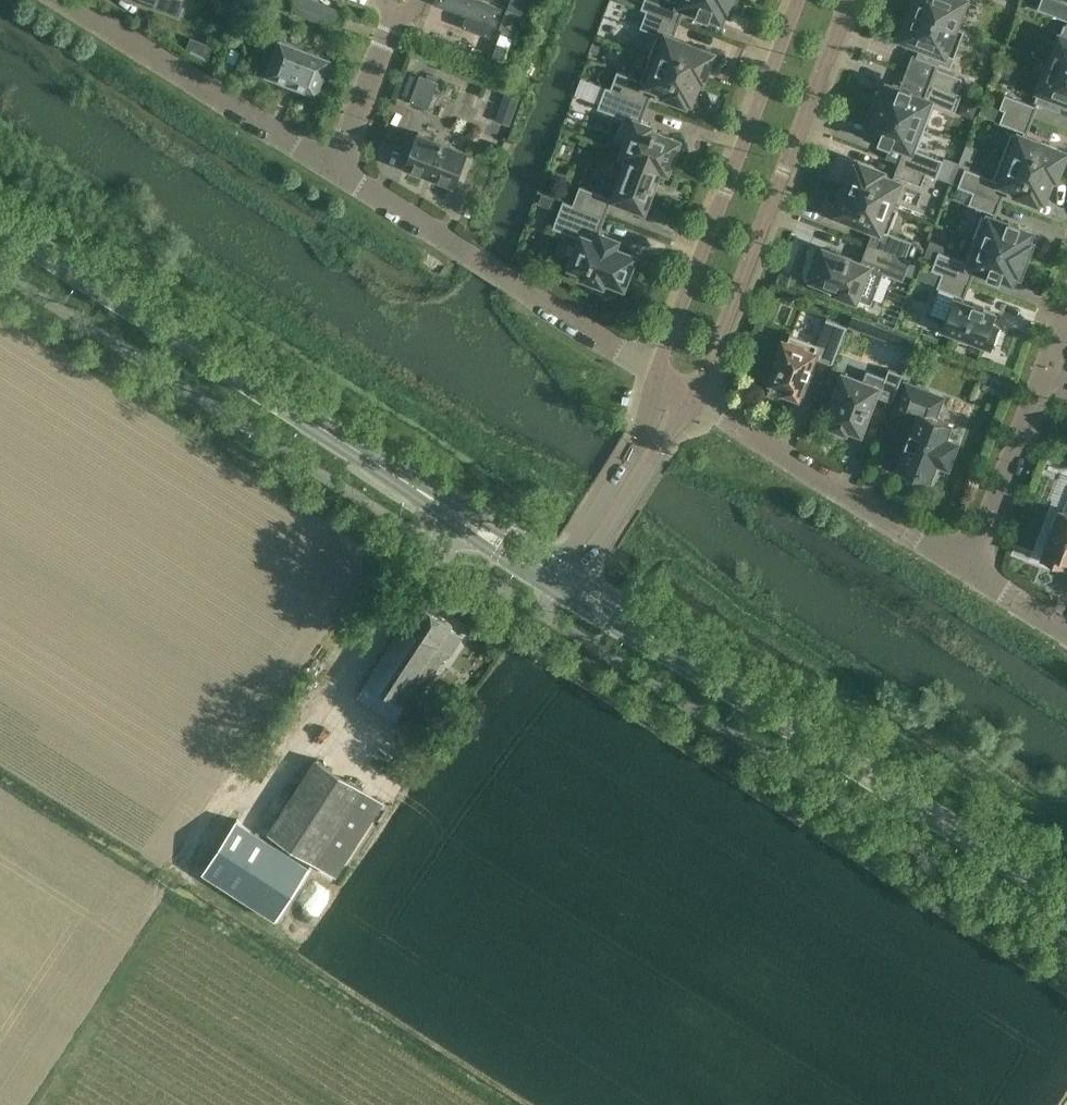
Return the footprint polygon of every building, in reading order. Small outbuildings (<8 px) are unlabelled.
[(153,7),(152,10),(180,21),(188,0),(135,0),(153,7)] [(341,30),(348,13),(314,0),(296,0),(291,11),(341,30)] [(491,36),(501,8),(480,0),(437,0),(436,2),(468,14),(464,26),(491,36)] [(509,7),(523,13),(527,0),(511,0),(509,7)] [(641,8),(647,10),(678,22),(685,5),(699,11),(698,13),(709,18),(710,15),(721,19),(725,10),(729,12),(733,0),(644,0),(641,8)] [(965,0),(915,0),(917,1),(914,10),(956,25),(965,0)] [(1059,0),(1041,0),(1038,8),(1066,19),(1066,3),(1059,0)] [(507,8),(499,28),(502,29),(497,42),(510,46),(522,13),(507,8)] [(704,77),(712,55),(709,53),(709,52),(669,37),(671,32),(673,33),(672,34),(674,34),(678,22),(647,10),(640,27),(658,34),(649,57),(704,77)] [(920,56),(951,68),(966,29),(956,25),(914,10),(911,19),(908,18),(901,37),(924,46),(920,56)] [(1064,23),(1050,62),(1066,68),(1066,24),(1064,23)] [(204,61),(208,64),(213,44),(210,43),(207,41),(191,35),(185,50),(204,61)] [(280,40),(268,71),(267,73),(269,74),(269,73),(286,80),(286,81),(298,86),(298,85),(315,91),(315,92),(317,92),(318,91),(317,90),(329,59),(330,59),(331,57),(329,56),(329,57),(282,39),(283,39),(281,38),(280,40)] [(492,57),(503,61),(509,47),(498,42),(492,57)] [(617,71),(611,88),(648,102),(652,90),(651,89),(651,90),(649,89),(651,85),(666,91),(664,94),(686,103),(687,99),(691,100),(700,77),(703,78),(704,77),(649,57),(641,80),(617,71)] [(1035,100),(1056,108),(1060,97),(1066,100),(1066,68),(1050,62),(1035,100)] [(931,82),(957,92),(963,77),(937,68),(938,67),(936,67),(931,82)] [(411,101),(428,107),(437,82),(421,76),(411,101)] [(925,126),(934,103),(955,111),(962,94),(957,92),(931,82),(925,98),(910,93),(912,90),(900,86),(899,88),(888,84),(884,93),(881,91),(875,107),(925,126)] [(648,102),(611,88),(606,86),(598,107),(625,118),(622,126),(633,130),(624,153),(631,156),(660,167),(667,170),(669,166),(670,166),(674,154),(673,154),(678,140),(649,129),(650,126),(640,122),(648,102)] [(480,98),(472,120),(493,127),(500,105),(498,105),(500,99),(484,93),(482,99),(480,98)] [(1000,108),(1005,109),(1031,120),(1037,105),(1035,105),(1005,94),(1000,108)] [(977,104),(964,99),(959,112),(972,117),(977,104)] [(869,133),(881,137),(880,140),(891,144),(892,142),(906,147),(900,164),(926,174),(936,178),(943,159),(917,149),(925,126),(875,107),(869,122),(873,124),(869,133)] [(1031,120),(1005,109),(1000,122),(1025,131),(1025,132),(1026,132),(1031,120)] [(1011,131),(1002,155),(1056,176),(1065,153),(1062,152),(1062,151),(1011,131)] [(421,172),(439,179),(439,178),(455,184),(467,152),(452,146),(452,145),(434,138),(434,139),(418,133),(406,165),(422,171),(421,172)] [(1043,199),(1052,176),(1056,177),(1056,176),(1002,155),(993,178),(965,167),(958,186),(973,192),(1000,202),(1005,189),(1004,188),(1003,189),(1002,188),(1003,184),(1018,190),(1017,193),(1038,201),(1040,198),(1043,199)] [(660,167),(631,156),(615,197),(619,199),(619,200),(631,205),(631,204),(647,210),(653,193),(650,192),(660,167)] [(844,187),(844,188),(898,209),(898,208),(890,205),(899,182),(882,175),(883,171),(861,163),(860,167),(857,165),(848,189),(844,187)] [(926,174),(900,164),(895,176),(896,176),(922,185),(926,174)] [(573,204),(604,216),(612,197),(610,196),(610,197),(580,185),(573,204)] [(844,188),(835,211),(838,213),(838,214),(875,228),(869,245),(904,258),(911,241),(889,232),(898,209),(844,188)] [(1000,202),(973,192),(969,203),(994,213),(995,214),(1000,202)] [(604,216),(573,204),(563,200),(553,227),(582,238),(573,264),(572,263),(571,265),(586,271),(584,275),(603,282),(604,277),(625,285),(630,271),(629,270),(634,256),(614,248),(617,240),(598,233),(604,216)] [(974,238),(1025,258),(1031,242),(1027,240),(1031,231),(1019,227),(1020,224),(1009,220),(1008,223),(989,216),(988,217),(983,215),(974,238)] [(974,238),(965,261),(938,251),(932,269),(969,283),(975,267),(989,272),(988,275),(999,279),(1000,276),(1012,281),(1015,272),(1019,273),(1025,258),(974,238)] [(816,261),(811,273),(815,274),(813,278),(838,287),(837,291),(871,304),(883,272),(902,280),(910,261),(904,258),(869,245),(861,263),(824,249),(819,262),(816,261)] [(964,297),(969,283),(932,269),(931,270),(942,274),(937,287),(962,297),(964,297)] [(962,333),(992,344),(999,326),(992,323),(995,314),(983,310),(984,307),(973,303),(972,305),(953,298),(943,326),(947,327),(945,331),(960,337),(962,333)] [(779,362),(772,381),(786,387),(785,391),(799,396),(807,374),(808,374),(811,366),(810,366),(815,352),(820,354),(819,356),(818,357),(833,363),(847,326),(827,318),(817,344),(790,333),(787,342),(784,340),(776,361),(779,362)] [(837,394),(841,395),(831,419),(835,421),(834,424),(846,429),(847,425),(860,430),(874,393),(893,400),(903,374),(889,368),(885,378),(868,372),(864,382),(844,375),(837,394)] [(941,397),(906,384),(895,413),(918,422),(914,432),(911,431),(907,442),(910,443),(900,468),(909,472),(908,476),(922,481),(924,477),(928,479),(935,460),(948,464),(957,442),(944,437),(950,421),(934,415),(941,397)] [(1065,558),(1066,558),(1066,511),(1063,509),(1061,513),(1057,511),(1052,526),(1056,528),(1044,558),(1063,565),(1065,558)] [(405,623),(369,679),(412,707),(446,656),(449,658),(463,636),(450,628),(453,624),(421,604),(408,625),(405,623)] [(412,707),(369,679),(359,694),(402,722),(412,707)] [(420,707),(409,724),(422,733),(433,716),(420,707)] [(269,833),(336,877),(385,802),(317,758),(269,833)] [(235,818),(202,871),(278,918),(310,865),(235,818)]
